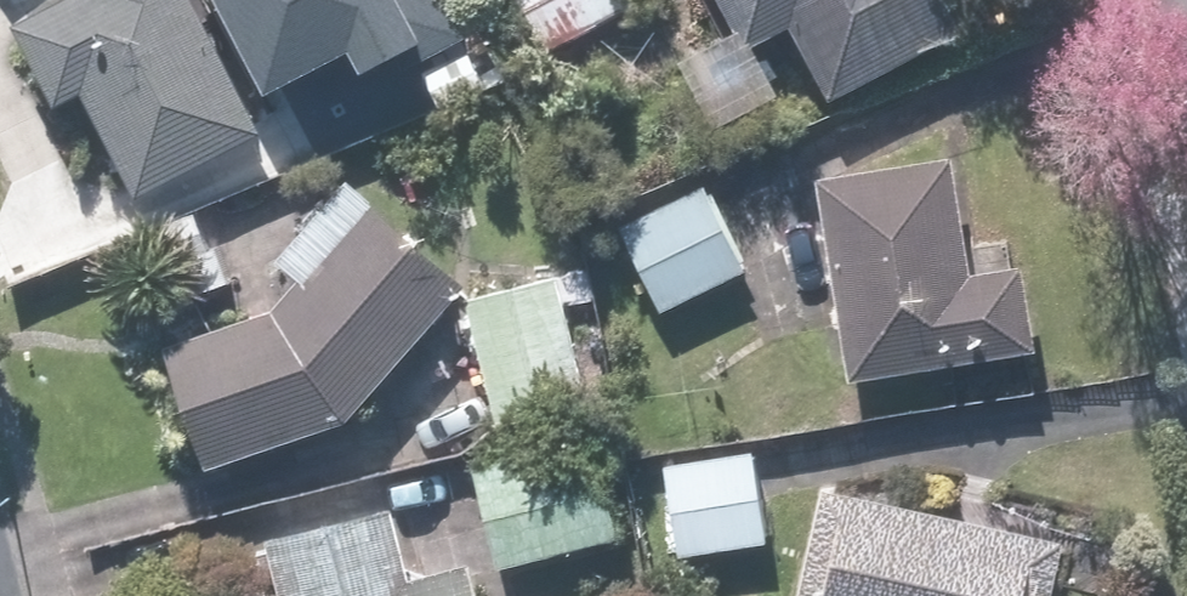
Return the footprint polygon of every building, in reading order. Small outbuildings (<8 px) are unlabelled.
[(143,205),(284,134),(216,0),(39,0),(143,205)] [(278,71),(362,24),(378,52),(430,23),(442,45),(479,25),(466,0),(238,0),(278,71)] [(633,0),(529,0),(555,51),(637,9),(633,0)] [(760,50),(797,28),(840,100),(976,21),(963,0),(731,0),(746,25),(689,58),(729,127),(786,94),(760,50)] [(1045,350),(1032,264),(1016,266),(1012,239),(975,244),(962,157),(827,178),(857,379),(1045,350)] [(620,229),(666,315),(754,269),(708,182),(620,229)] [(177,344),(220,465),(353,417),(473,287),(382,203),(289,304),(177,344)] [(567,279),(472,300),(498,424),(594,403),(567,279)] [(601,439),(478,463),(498,565),(621,541),(601,439)] [(775,543),(756,443),(664,461),(683,561),(775,543)] [(819,485),(797,595),(1063,595),(1075,538),(819,485)] [(418,574),(402,509),(275,539),(289,595),(489,595),(480,560),(418,574)]
